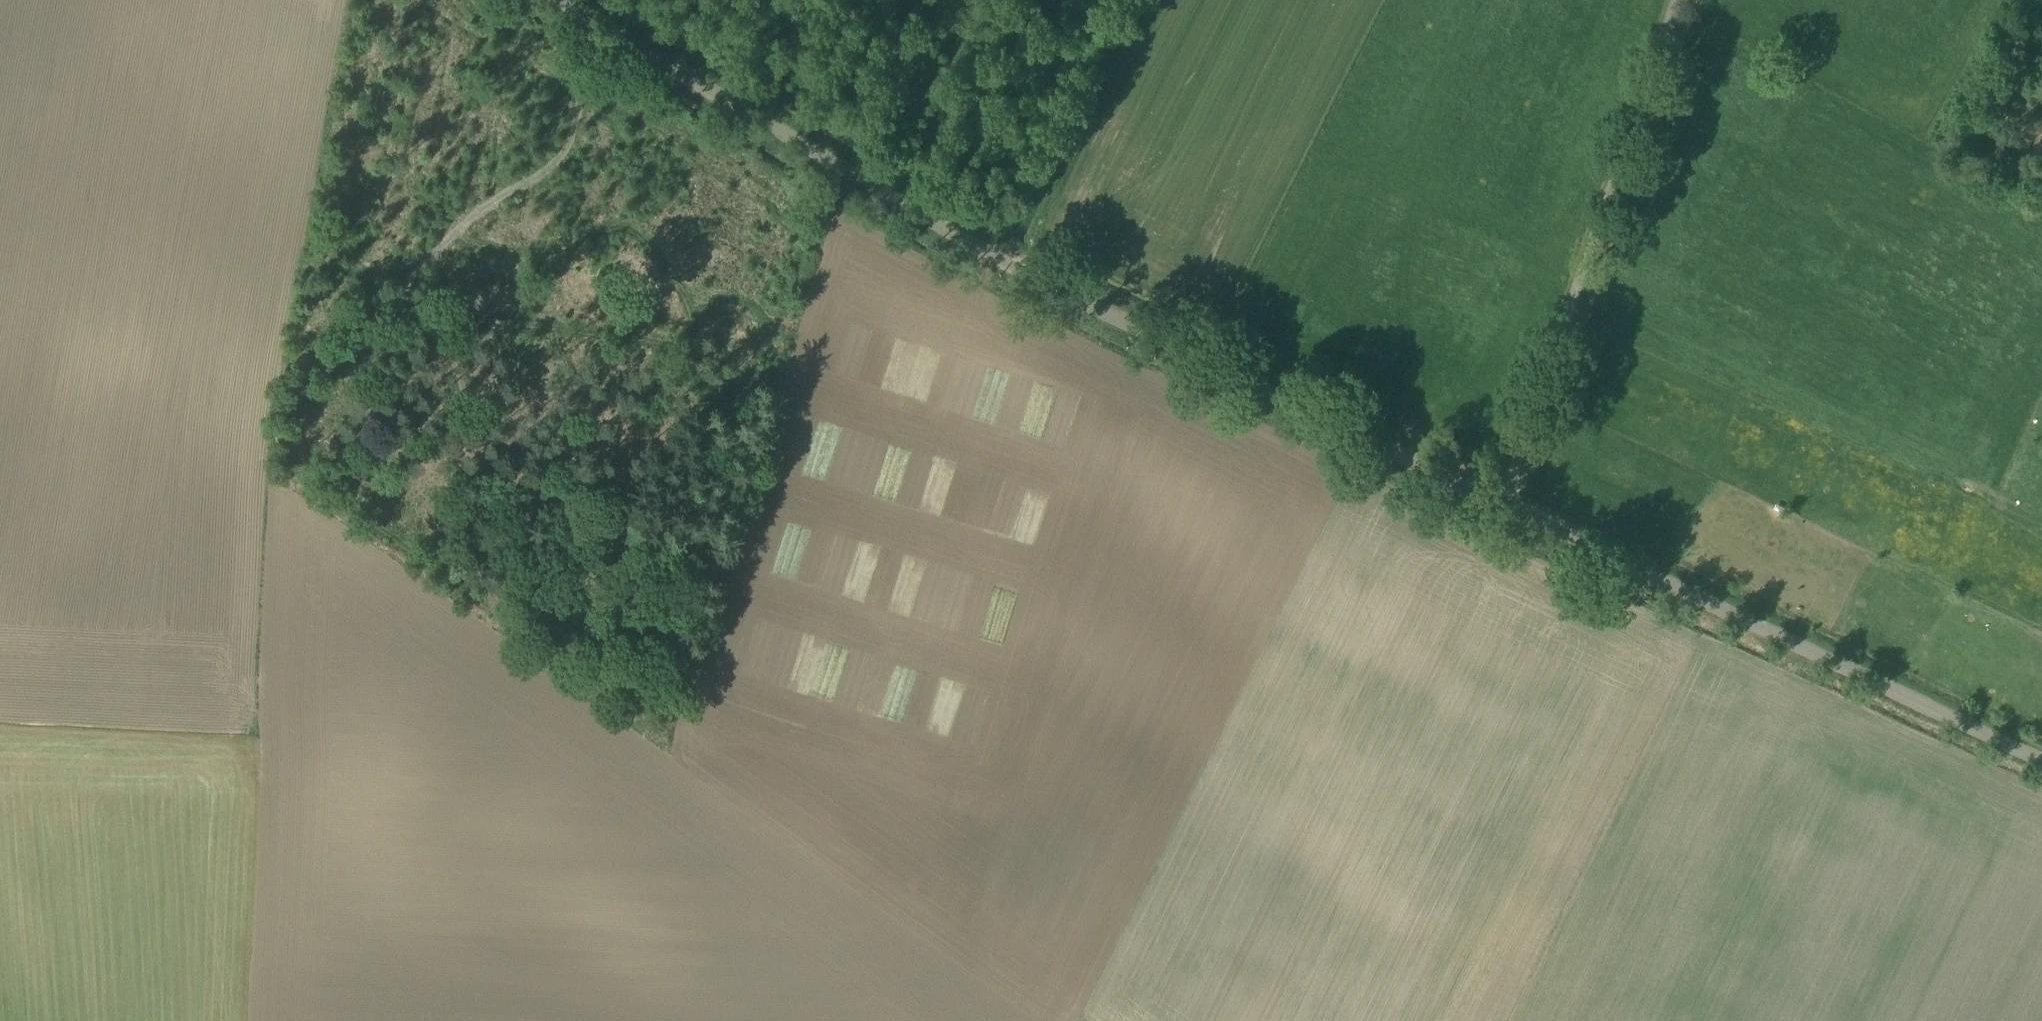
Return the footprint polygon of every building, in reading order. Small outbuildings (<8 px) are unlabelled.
[(2005,161),(2004,143),(1995,143),(1996,162),(2005,161)] [(2031,161),(2011,163),(2012,171),(2032,169),(2031,161)]
